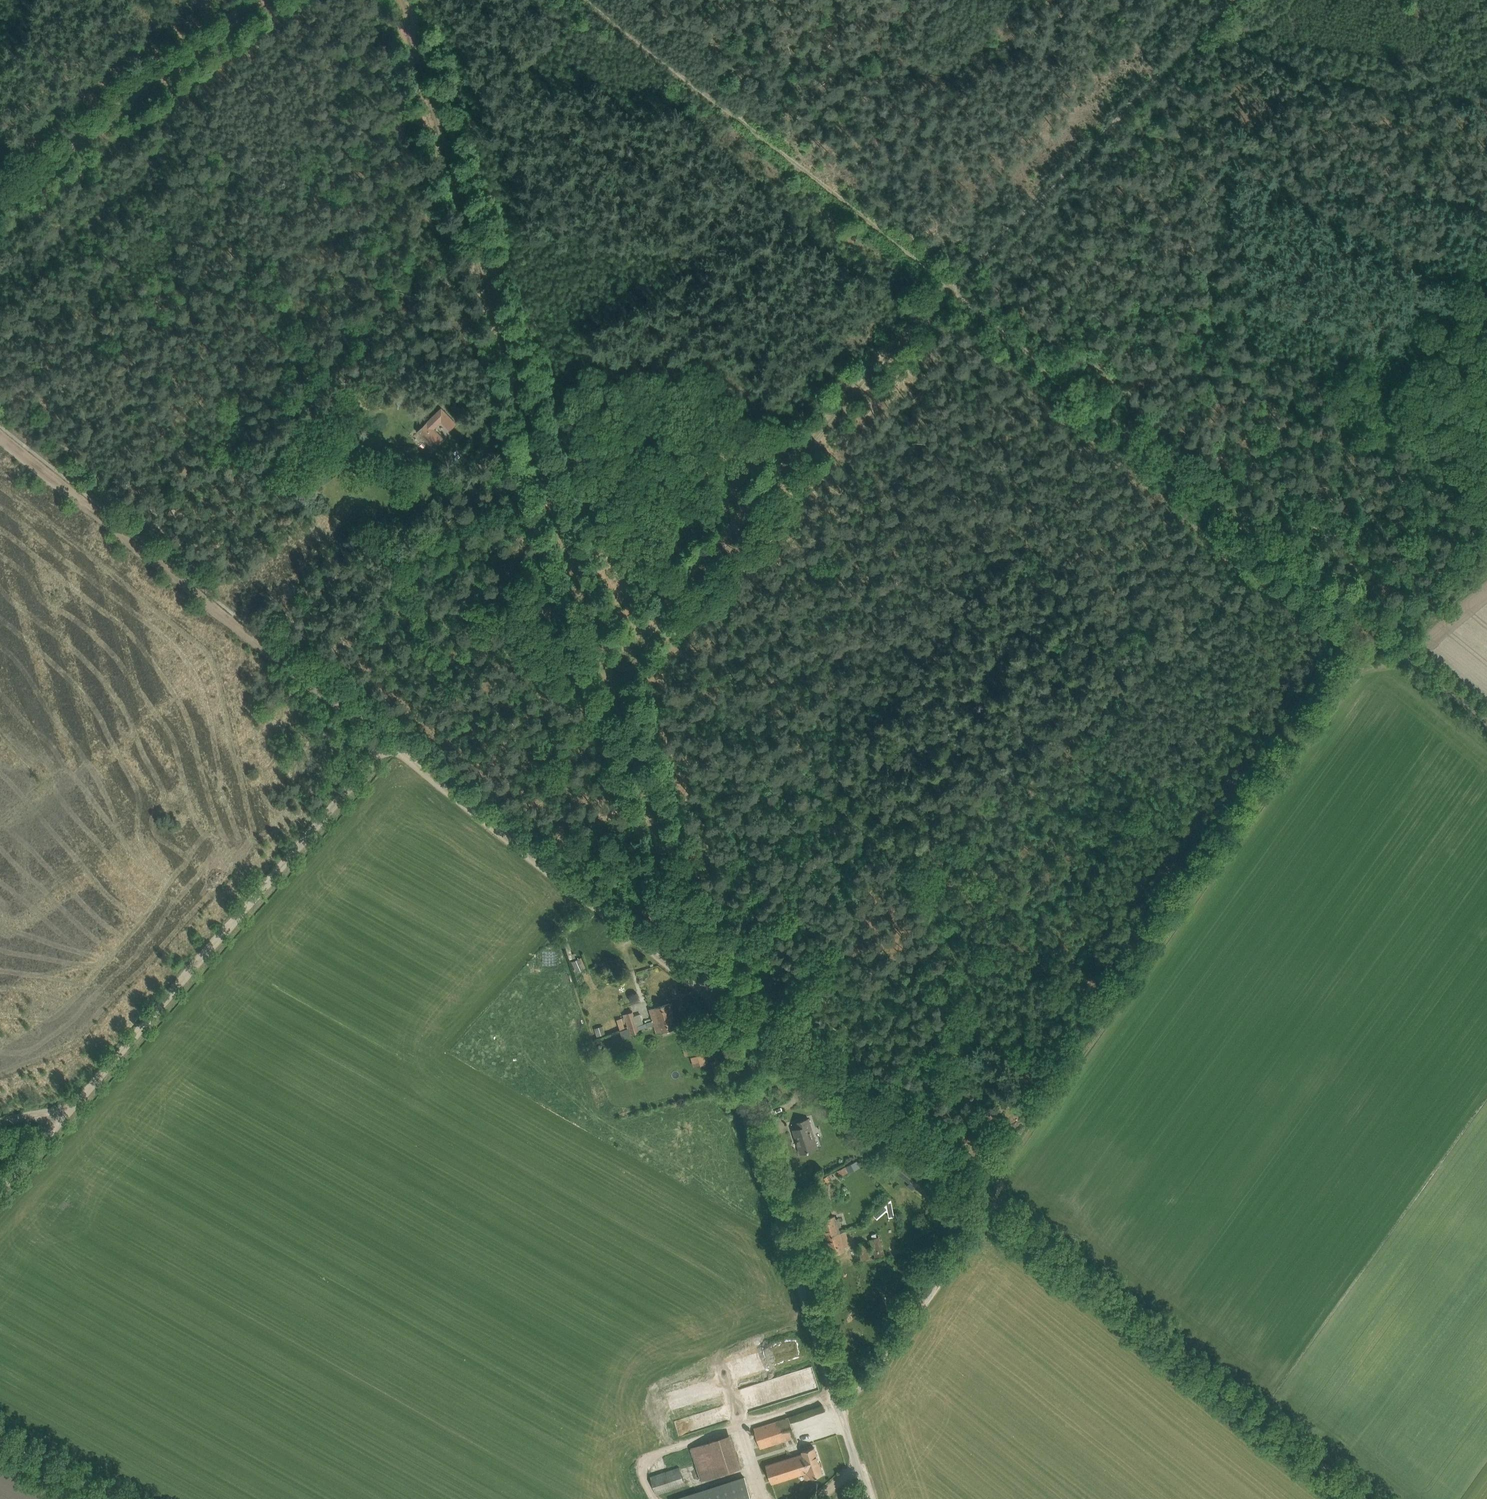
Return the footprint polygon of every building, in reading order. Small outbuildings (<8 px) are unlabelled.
[(417,430),(433,447),(442,438),(433,428),(435,426),(434,425),(443,416),(444,418),(443,419),(448,425),(446,427),(450,430),(456,424),(441,408),(417,430)] [(450,483),(459,493),(466,487),(457,477),(450,483)] [(573,961),(578,971),(585,968),(580,958),(573,961)] [(650,1009),(653,1020),(674,1014),(670,1002),(650,1009)] [(629,1028),(631,1036),(641,1033),(638,1025),(644,1024),(641,1013),(637,1014),(636,1011),(623,1015),(624,1017),(617,1019),(620,1031),(629,1028)] [(674,1014),(653,1020),(646,1023),(647,1027),(655,1025),(657,1032),(677,1026),(674,1014)] [(595,1028),(597,1036),(612,1031),(609,1023),(595,1028)] [(699,1037),(690,1040),(688,1041),(691,1053),(695,1065),(707,1062),(699,1037)] [(816,1094),(804,1096),(806,1109),(818,1107),(816,1094)] [(809,1118),(805,1119),(795,1122),(796,1128),(793,1129),(796,1140),(798,1139),(801,1152),(800,1152),(800,1153),(818,1148),(809,1118)] [(856,1161),(846,1166),(849,1172),(849,1173),(859,1168),(856,1161)] [(846,1166),(838,1170),(841,1176),(849,1172),(846,1166)] [(824,1178),(828,1183),(834,1178),(832,1175),(830,1177),(828,1175),(824,1178)] [(823,1226),(826,1237),(839,1233),(837,1227),(841,1226),(838,1218),(835,1219),(834,1215),(823,1219),(825,1226),(823,1226)] [(843,1234),(842,1232),(839,1233),(826,1237),(829,1247),(832,1246),(834,1253),(845,1250),(843,1246),(847,1245),(843,1233),(843,1234)] [(879,1237),(869,1240),(872,1249),(875,1257),(885,1253),(879,1237)] [(865,1241),(856,1244),(862,1261),(871,1258),(865,1241)] [(883,1298),(878,1305),(897,1318),(901,1311),(883,1298)] [(673,1400),(696,1394),(694,1385),(670,1391),(673,1400)] [(789,1417),(779,1420),(754,1428),(760,1449),(795,1437),(789,1417)] [(690,1448),(701,1481),(743,1467),(732,1434),(690,1448)] [(814,1446),(804,1450),(802,1450),(803,1453),(766,1466),(773,1483),(809,1471),(811,1477),(823,1473),(814,1446)] [(651,1477),(656,1494),(685,1484),(679,1467),(651,1477)] [(745,1477),(677,1498),(752,1498),(745,1477)]
